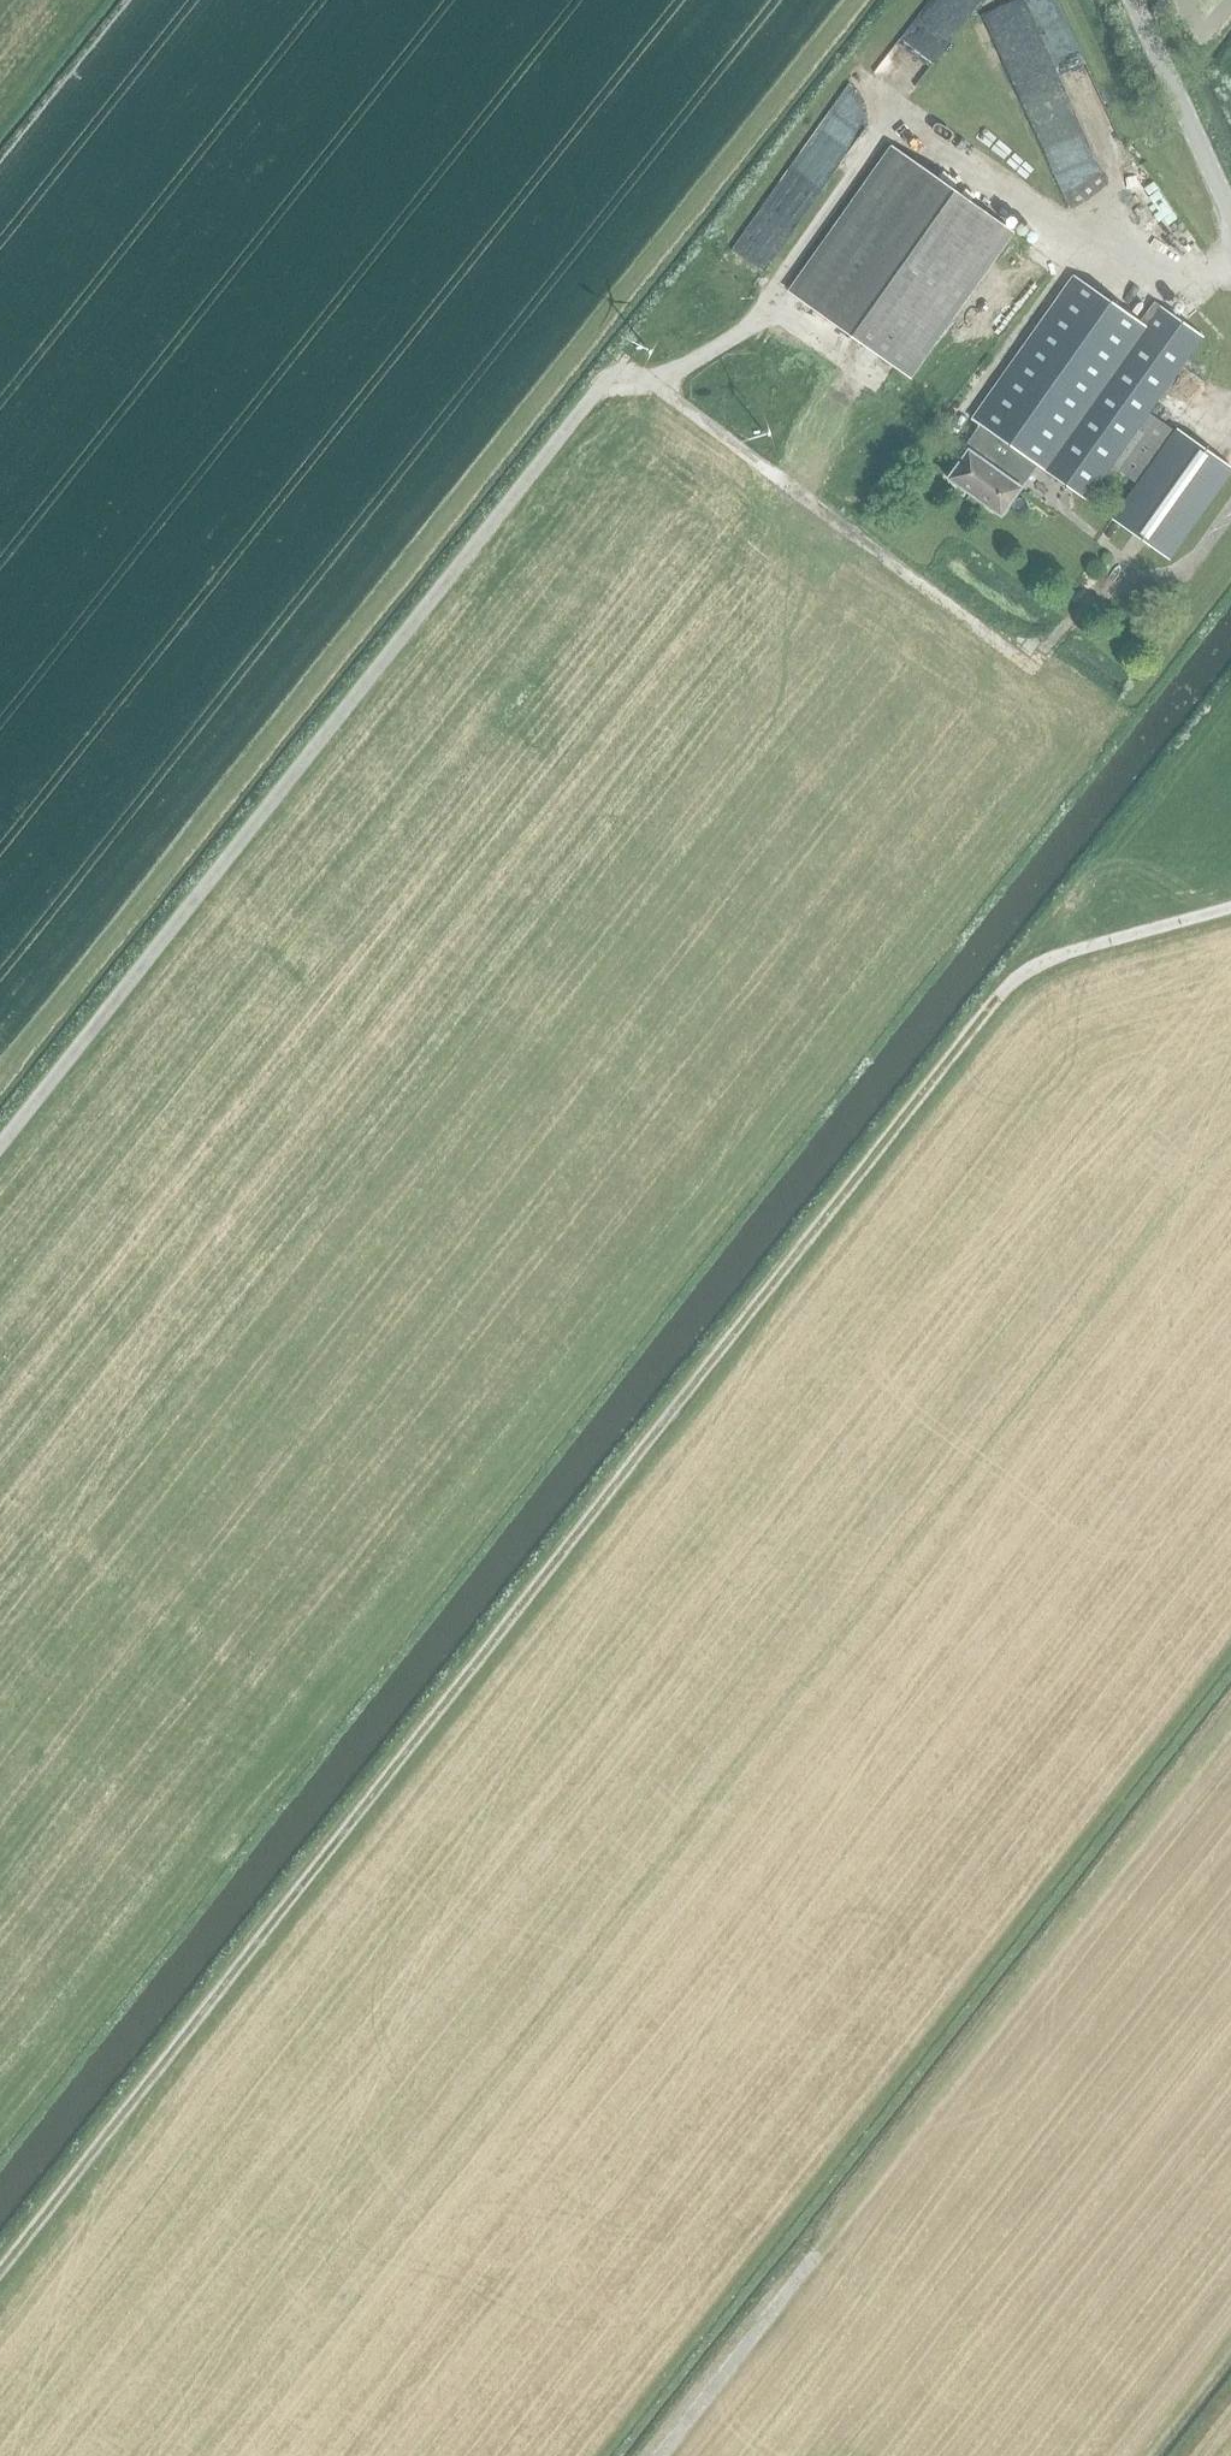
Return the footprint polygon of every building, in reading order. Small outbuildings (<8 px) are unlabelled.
[(1042,30),(1026,0),(1006,0),(990,9),(1015,55),(1034,45),(1030,37),(1042,30)] [(1013,230),(889,145),(789,291),(913,376),(1013,230)] [(1150,410),(1203,337),(1155,302),(1141,322),(1074,273),(972,415),(980,421),(944,471),(1002,513),(1038,462),(1087,497),(1111,464),(1138,484),(1114,517),(1169,558),(1230,474),(1230,466),(1178,427),(1176,430),(1150,410)]
